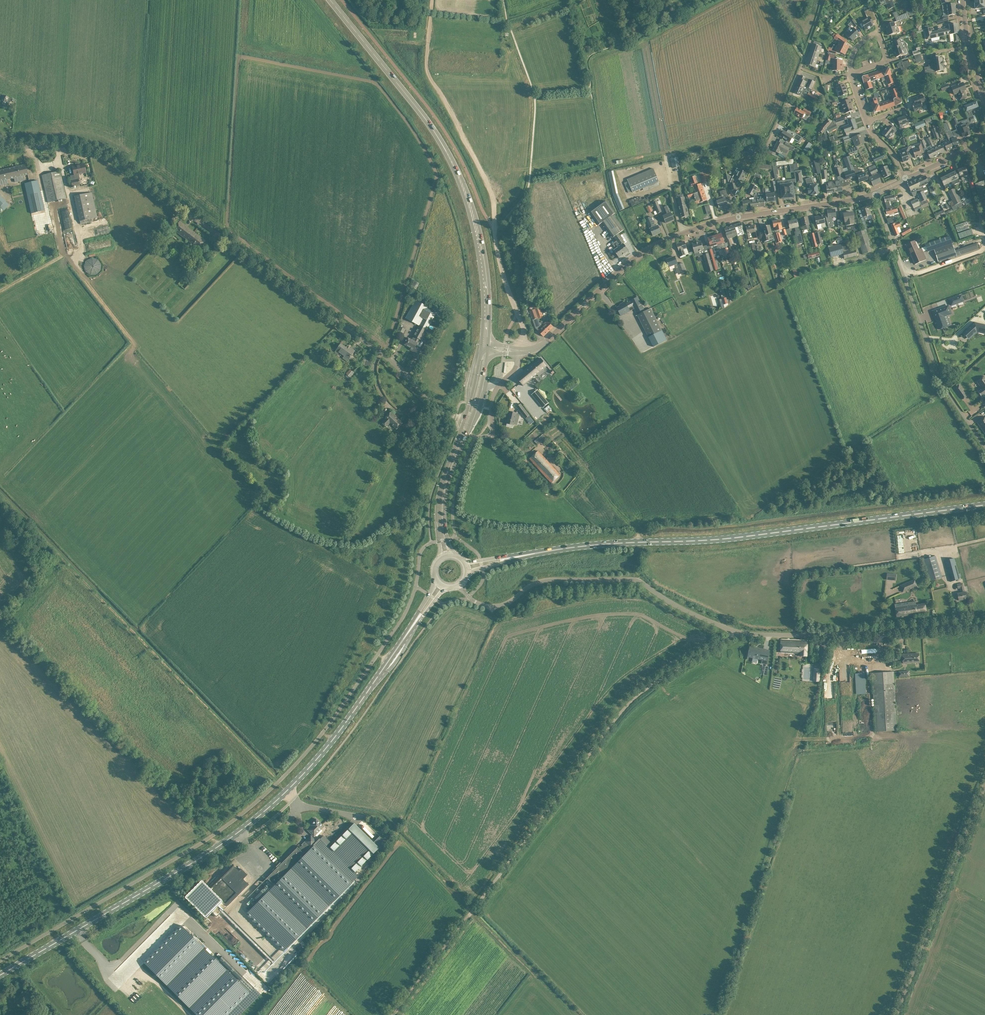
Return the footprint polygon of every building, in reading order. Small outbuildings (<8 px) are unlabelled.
[(886,4),(888,3),(891,8),(895,6),(892,1),(892,0),(877,0),(878,3),(880,2),(885,0),(886,4)] [(975,9),(983,8),(984,13),(984,0),(974,0),(975,9)] [(955,3),(946,5),(942,5),(943,16),(956,14),(955,3)] [(899,16),(895,17),(896,21),(903,19),(908,18),(908,16),(915,14),(914,10),(907,13),(899,16)] [(861,22),(863,26),(866,30),(873,26),(871,23),(873,22),(873,23),(874,23),(870,17),(861,22)] [(897,26),(897,27),(896,27),(894,22),(888,24),(889,25),(886,26),(887,30),(888,35),(889,35),(897,33),(900,33),(900,32),(898,27),(897,26)] [(931,27),(925,29),(926,33),(927,39),(949,34),(953,34),(954,41),(955,41),(959,41),(957,24),(952,24),(949,25),(949,27),(947,27),(947,29),(940,30),(940,29),(938,30),(938,31),(932,32),(931,27)] [(854,28),(846,35),(849,38),(850,38),(853,41),(857,36),(858,37),(860,35),(857,32),(854,28)] [(894,53),(895,53),(896,57),(907,53),(906,48),(903,49),(900,38),(893,40),(895,47),(892,48),(893,52),(894,53)] [(841,53),(845,55),(849,47),(845,45),(846,43),(840,41),(835,50),(834,50),(832,48),(829,48),(828,51),(829,53),(836,55),(837,53),(840,54),(840,53),(841,53)] [(810,50),(810,51),(819,54),(822,46),(817,45),(813,43),(811,47),(810,50)] [(917,50),(913,52),(914,56),(921,53),(919,47),(916,48),(917,50)] [(810,51),(808,57),(817,60),(819,54),(810,51)] [(931,57),(931,61),(932,66),(929,66),(929,68),(925,68),(926,73),(938,71),(944,70),(943,70),(945,68),(944,67),(943,66),(942,63),(943,62),(943,60),(942,59),(942,58),(938,58),(938,56),(931,57)] [(817,60),(808,57),(808,58),(807,58),(806,61),(807,61),(806,64),(815,68),(817,60)] [(832,71),(834,71),(843,71),(843,67),(844,67),(844,64),(842,64),(842,60),(831,60),(831,64),(832,64),(832,71)] [(898,65),(899,69),(901,68),(902,69),(904,68),(904,67),(910,65),(909,61),(903,63),(902,62),(899,63),(900,64),(898,65)] [(889,67),(883,69),(885,76),(891,74),(889,67)] [(883,69),(874,72),(877,79),(881,77),(882,81),(884,80),(883,77),(885,76),(883,69)] [(874,72),(862,77),(870,81),(877,79),(874,72)] [(891,74),(885,76),(883,77),(884,80),(886,80),(888,85),(890,84),(895,82),(891,74)] [(801,75),(797,83),(810,90),(810,89),(811,89),(815,82),(805,77),(801,75)] [(870,81),(862,77),(866,90),(872,88),(873,91),(876,90),(873,82),(871,83),(870,81)] [(834,84),(836,89),(837,89),(838,90),(839,90),(841,96),(848,93),(846,88),(846,87),(845,84),(842,85),(841,82),(834,84)] [(963,82),(958,84),(951,87),(954,94),(957,93),(960,100),(962,99),(967,97),(964,91),(966,90),(963,82)] [(810,90),(797,83),(796,85),(794,92),(801,95),(802,93),(804,94),(806,90),(809,92),(810,90)] [(892,95),(890,96),(891,100),(893,99),(900,97),(897,88),(890,90),(892,95)] [(814,95),(822,99),(824,95),(816,91),(814,95)] [(871,103),(874,113),(878,104),(878,102),(880,101),(877,92),(874,93),(875,98),(870,100),(871,103)] [(807,96),(818,102),(820,99),(809,93),(807,96)] [(5,106),(9,97),(3,95),(0,102),(0,104),(5,106)] [(923,108),(922,104),(925,102),(923,95),(913,98),(914,102),(911,103),(913,107),(912,108),(913,110),(914,111),(923,108)] [(889,100),(885,102),(887,108),(895,106),(893,99),(891,100),(890,96),(888,97),(889,100)] [(902,103),(900,97),(893,99),(895,106),(902,103)] [(850,99),(841,103),(844,113),(853,110),(853,109),(852,106),(851,103),(852,102),(850,99)] [(968,118),(968,119),(970,123),(977,121),(975,115),(973,116),(971,110),(978,107),(976,101),(969,104),(968,104),(967,103),(966,102),(963,104),(964,106),(966,112),(968,118)] [(878,104),(874,113),(887,108),(885,102),(878,104)] [(802,119),(802,118),(806,121),(809,116),(812,111),(805,107),(803,111),(797,108),(794,114),(802,119)] [(836,123),(847,119),(846,116),(841,117),(834,120),(827,129),(829,133),(838,128),(836,124),(836,123)] [(897,119),(899,124),(900,127),(912,123),(909,116),(906,117),(905,116),(897,119)] [(848,121),(849,124),(843,127),(845,132),(852,130),(857,128),(854,119),(848,121)] [(971,128),(970,123),(968,119),(969,123),(960,126),(962,132),(961,132),(963,137),(965,136),(965,137),(967,136),(967,137),(970,136),(970,135),(971,135),(969,132),(970,132),(969,129),(971,128)] [(820,129),(819,131),(822,133),(825,130),(830,125),(831,123),(827,120),(826,122),(826,121),(821,127),(822,127),(820,129)] [(914,124),(916,128),(925,125),(923,120),(914,124)] [(939,125),(935,126),(939,138),(943,137),(939,125)] [(895,132),(898,130),(893,126),(891,128),(888,126),(882,134),(888,139),(892,134),(893,134),(895,132)] [(944,128),(945,130),(946,134),(948,133),(951,140),(952,143),(954,148),(960,145),(958,140),(957,140),(956,135),(953,137),(951,133),(949,126),(944,128)] [(780,136),(790,142),(793,138),(800,143),(801,142),(804,144),(806,140),(789,129),(786,133),(784,131),(780,136)] [(948,133),(946,134),(945,134),(947,142),(944,143),(945,146),(947,151),(953,148),(950,141),(951,140),(948,133)] [(862,134),(858,135),(853,137),(856,146),(865,143),(863,138),(864,137),(862,134)] [(488,138),(482,140),(484,146),(490,144),(488,138)] [(503,152),(507,151),(503,138),(499,139),(503,152)] [(923,148),(924,153),(927,152),(930,159),(937,155),(931,143),(929,145),(932,149),(928,151),(926,147),(927,147),(924,140),(920,141),(921,143),(923,148)] [(933,143),(931,143),(937,155),(945,152),(941,145),(938,146),(935,141),(933,143)] [(786,142),(784,146),(782,144),(777,142),(773,150),(779,153),(780,151),(787,154),(789,148),(796,152),(797,148),(786,142)] [(805,147),(803,150),(807,152),(809,149),(812,144),(809,142),(805,147)] [(921,154),(924,153),(923,148),(921,143),(915,145),(916,149),(912,150),(913,153),(915,158),(922,156),(921,154)] [(748,153),(753,155),(756,150),(755,149),(756,148),(749,145),(749,146),(748,146),(746,149),(749,150),(748,153)] [(908,147),(907,148),(902,149),(903,153),(900,154),(903,162),(910,160),(909,159),(912,158),(910,153),(908,147)] [(878,156),(873,158),(874,162),(880,160),(884,158),(883,154),(878,156)] [(526,167),(527,156),(516,156),(515,167),(526,167)] [(844,158),(847,168),(848,171),(851,178),(855,176),(856,176),(853,167),(853,166),(850,156),(844,158)] [(678,158),(676,158),(671,159),(673,168),(680,166),(678,158)] [(28,175),(26,164),(0,170),(0,181),(28,175)] [(72,167),(73,171),(74,175),(86,172),(84,164),(72,167)] [(506,164),(493,169),(494,172),(507,167),(506,164)] [(870,177),(873,185),(881,182),(877,174),(876,172),(878,171),(875,165),(869,168),(871,174),(872,176),(870,177)] [(842,166),(839,167),(840,168),(844,180),(851,178),(848,171),(847,168),(843,169),(842,166)] [(857,166),(853,167),(856,176),(857,176),(860,182),(867,179),(865,173),(863,174),(862,169),(859,170),(857,166)] [(880,169),(884,178),(891,175),(888,166),(887,166),(886,166),(882,168),(880,169)] [(961,167),(957,169),(958,170),(960,175),(960,176),(961,179),(969,176),(967,173),(967,172),(965,167),(962,169),(961,167)] [(653,168),(627,179),(633,192),(648,186),(649,189),(660,184),(653,168)] [(838,181),(833,182),(835,192),(842,191),(841,181),(844,180),(840,168),(838,169),(835,169),(835,170),(837,177),(838,177),(838,181)] [(745,172),(744,171),(742,170),(740,169),(737,175),(734,173),(730,182),(732,190),(737,189),(735,183),(737,179),(742,182),(747,173),(745,172)] [(621,206),(614,170),(609,171),(616,207),(621,206)] [(42,175),(43,181),(48,202),(66,198),(60,171),(42,175)] [(706,172),(700,174),(701,177),(703,183),(709,181),(708,177),(708,176),(707,171),(706,172)] [(948,175),(951,182),(953,185),(960,182),(958,178),(955,172),(948,175)] [(951,182),(948,175),(941,178),(944,185),(946,189),(948,188),(947,184),(951,182)] [(694,187),(695,191),(697,195),(704,192),(701,184),(698,185),(695,176),(691,178),(692,182),(690,183),(692,187),(694,187)] [(925,176),(916,180),(927,203),(928,202),(923,191),(922,189),(923,188),(924,190),(927,188),(926,185),(929,183),(925,176)] [(808,189),(808,193),(811,193),(811,195),(814,194),(814,195),(815,195),(816,195),(817,195),(817,194),(818,194),(817,184),(813,185),(813,183),(811,177),(806,179),(807,185),(810,184),(810,189),(808,189)] [(38,180),(25,183),(31,213),(45,210),(38,180)] [(927,203),(916,180),(907,184),(911,191),(913,196),(918,194),(920,199),(918,199),(911,202),(913,207),(920,204),(919,201),(921,201),(923,205),(927,203)] [(975,184),(980,200),(984,198),(984,180),(975,184)] [(780,181),(778,181),(779,190),(781,190),(782,198),(784,198),(784,199),(788,199),(787,184),(781,185),(780,181)] [(835,192),(833,182),(826,183),(827,188),(828,193),(835,192)] [(787,184),(788,199),(793,198),(792,197),(794,197),(793,189),(795,189),(794,184),(793,184),(792,183),(787,184)] [(750,188),(749,191),(756,194),(757,203),(759,203),(760,207),(765,206),(763,194),(759,195),(759,193),(755,191),(758,187),(752,184),(751,186),(750,188)] [(953,209),(945,213),(946,215),(963,206),(962,203),(960,199),(959,199),(954,188),(948,191),(952,201),(949,202),(953,209)] [(717,201),(717,203),(719,208),(727,205),(725,199),(728,197),(726,189),(721,191),(719,191),(721,196),(722,200),(717,201)] [(695,191),(691,193),(687,194),(688,197),(693,196),(695,200),(696,204),(707,200),(704,192),(697,195),(695,191)] [(756,194),(749,191),(747,193),(753,196),(753,195),(754,196),(755,200),(750,201),(750,200),(746,200),(742,201),(744,207),(751,206),(751,208),(760,207),(759,203),(757,203),(756,194)] [(774,194),(771,194),(770,191),(766,192),(766,195),(766,197),(767,202),(776,201),(775,196),(774,194)] [(75,196),(80,221),(97,218),(92,193),(75,196)] [(893,203),(896,202),(894,195),(884,197),(887,209),(886,210),(887,214),(892,213),(898,211),(896,207),(893,208),(893,203)] [(4,210),(9,205),(5,201),(6,201),(0,196),(0,207),(4,210)] [(679,206),(681,217),(685,217),(688,217),(688,216),(689,216),(686,205),(684,197),(678,198),(679,206)] [(656,200),(653,201),(658,213),(661,212),(656,200)] [(614,251),(616,254),(619,258),(629,251),(624,244),(625,243),(618,234),(624,229),(613,214),(615,213),(607,201),(590,213),(598,225),(602,223),(613,238),(614,237),(621,246),(614,251)] [(898,206),(901,213),(904,219),(907,218),(901,205),(898,206)] [(663,216),(664,218),(666,223),(674,220),(668,206),(664,208),(665,211),(665,210),(667,215),(663,216)] [(861,213),(861,214),(859,214),(860,218),(862,217),(862,218),(861,218),(862,221),(863,221),(864,222),(862,222),(863,225),(864,225),(865,226),(863,226),(864,229),(866,229),(863,230),(856,233),(863,254),(873,251),(873,250),(866,229),(868,229),(865,220),(872,218),(868,206),(861,208),(861,209),(857,210),(860,209),(860,210),(858,211),(859,214),(861,213)] [(825,214),(827,219),(829,229),(833,227),(832,217),(836,216),(835,209),(827,210),(828,215),(826,215),(826,214),(825,214)] [(946,215),(945,213),(943,210),(934,215),(936,219),(946,215)] [(852,212),(844,214),(845,222),(846,228),(855,226),(855,227),(853,228),(854,231),(859,230),(859,225),(855,226),(854,220),(852,212)] [(817,225),(818,229),(823,228),(822,228),(826,227),(825,223),(823,215),(815,217),(817,225)] [(809,224),(809,222),(807,217),(801,219),(803,226),(802,226),(803,230),(810,228),(809,224)] [(653,236),(661,232),(658,225),(656,220),(648,224),(644,226),(646,230),(645,231),(647,235),(652,233),(653,236)] [(781,220),(773,221),(774,226),(774,227),(775,231),(773,231),(773,233),(775,237),(776,243),(781,242),(778,233),(779,233),(779,231),(782,230),(781,226),(782,225),(781,220)] [(788,222),(789,226),(790,229),(795,227),(798,242),(803,241),(800,230),(799,231),(798,226),(797,220),(788,222)] [(179,221),(176,225),(173,229),(193,244),(192,246),(197,250),(205,240),(179,221)] [(734,225),(737,236),(740,243),(740,244),(743,242),(741,235),(744,234),(742,227),(741,222),(734,225)] [(895,223),(891,225),(895,236),(900,234),(899,233),(901,233),(903,235),(911,230),(910,227),(901,232),(899,227),(901,226),(899,222),(895,223)] [(724,228),(726,234),(725,234),(729,247),(732,246),(729,238),(737,236),(734,225),(724,228)] [(746,227),(747,234),(749,239),(751,239),(757,238),(755,230),(757,230),(756,228),(755,228),(754,225),(746,227)] [(765,233),(762,234),(764,242),(770,240),(770,239),(775,237),(773,233),(772,234),(771,230),(769,225),(768,226),(767,225),(765,226),(764,227),(763,227),(765,233)] [(972,229),(958,233),(960,238),(973,234),(972,229)] [(814,233),(817,244),(823,243),(820,231),(814,233)] [(721,234),(715,236),(717,244),(724,242),(721,234)] [(708,250),(709,253),(712,264),(716,263),(715,259),(713,254),(715,254),(714,251),(719,250),(717,244),(715,236),(708,238),(712,249),(708,250)] [(934,249),(938,262),(956,256),(957,257),(979,250),(976,243),(954,250),(952,243),(949,236),(925,244),(927,252),(934,249)] [(687,248),(686,246),(685,241),(676,244),(679,251),(681,257),(686,255),(684,249),(687,248)] [(692,244),(693,248),(695,253),(695,254),(695,255),(697,255),(698,254),(699,253),(698,252),(704,250),(701,241),(692,244)] [(914,241),(911,242),(906,244),(915,264),(926,259),(921,248),(918,249),(914,241)] [(843,254),(845,259),(857,256),(855,249),(851,250),(849,242),(829,247),(831,257),(843,254)] [(749,245),(752,258),(761,256),(759,246),(755,247),(754,244),(749,245)] [(712,265),(712,264),(709,253),(703,255),(706,266),(707,266),(708,270),(713,268),(712,265)] [(675,257),(666,260),(668,265),(669,267),(674,265),(676,270),(679,269),(681,274),(686,272),(683,263),(678,265),(676,261),(675,257)] [(85,272),(90,275),(96,275),(101,271),(101,265),(98,260),(92,258),(87,260),(84,266),(85,272)] [(416,290),(419,283),(414,280),(410,287),(416,290)] [(723,288),(719,289),(724,305),(728,304),(723,288)] [(961,296),(949,300),(951,305),(963,301),(961,296)] [(620,306),(617,308),(619,312),(620,314),(621,316),(630,311),(629,309),(628,308),(633,306),(638,315),(649,337),(654,347),(667,340),(662,330),(651,308),(650,308),(645,311),(640,301),(638,297),(630,301),(630,302),(626,304),(626,303),(625,302),(621,304),(622,305),(620,306)] [(406,339),(404,344),(411,348),(410,349),(413,351),(420,354),(423,349),(426,342),(422,340),(431,322),(437,312),(416,300),(406,318),(419,326),(414,336),(412,340),(407,337),(406,339)] [(535,308),(535,310),(539,319),(544,317),(539,306),(535,308)] [(949,306),(933,311),(935,319),(936,319),(939,329),(947,327),(944,316),(952,314),(949,306)] [(536,325),(540,323),(539,319),(535,310),(531,311),(530,311),(533,320),(534,320),(536,325)] [(540,323),(542,326),(542,325),(548,332),(553,327),(547,320),(544,324),(541,322),(540,323)] [(974,323),(963,333),(964,333),(967,335),(966,336),(967,337),(968,337),(969,338),(977,331),(984,333),(984,325),(974,323)] [(542,325),(542,326),(537,330),(543,336),(548,332),(542,325)] [(347,348),(342,345),(337,351),(345,357),(344,359),(348,362),(356,352),(348,346),(347,348)] [(541,358),(517,378),(523,386),(537,374),(539,376),(545,372),(543,370),(547,366),(541,358)] [(984,376),(977,382),(981,387),(977,390),(982,398),(984,396),(984,377),(984,376)] [(959,396),(960,395),(963,393),(961,390),(962,389),(959,384),(954,388),(959,396)] [(543,408),(549,402),(538,389),(531,394),(543,408)] [(517,406),(526,418),(530,415),(521,403),(517,406)] [(510,411),(506,424),(507,424),(507,426),(513,427),(513,425),(514,425),(514,424),(517,425),(520,415),(517,414),(517,413),(510,411)] [(391,412),(388,415),(385,418),(386,419),(382,423),(386,426),(389,422),(397,429),(403,423),(391,412)] [(548,436),(545,434),(545,433),(541,436),(539,434),(535,438),(536,440),(535,441),(538,445),(548,436)] [(530,458),(543,474),(552,466),(538,451),(530,458)] [(552,466),(543,474),(551,483),(560,475),(552,466)] [(924,560),(930,582),(942,578),(935,556),(924,560)] [(945,561),(951,582),(960,579),(959,577),(958,574),(954,558),(945,561)] [(900,586),(903,593),(917,586),(914,580),(900,586)] [(958,593),(958,595),(959,600),(966,599),(965,592),(963,583),(957,584),(958,588),(960,588),(961,593),(958,593)] [(895,607),(896,612),(896,617),(926,613),(925,603),(916,604),(915,601),(901,603),(895,604),(895,607)] [(781,641),(780,646),(780,652),(801,654),(801,656),(807,657),(807,647),(808,642),(781,641)] [(748,657),(753,658),(758,659),(762,660),(762,663),(767,664),(767,661),(770,650),(750,646),(748,657)] [(820,654),(821,654),(820,657),(820,658),(825,660),(829,648),(823,646),(820,654)] [(919,653),(902,654),(903,663),(919,662),(919,653)] [(866,694),(866,672),(855,673),(856,694),(866,694)] [(872,673),(874,714),(875,732),(897,730),(896,713),(893,672),(872,673)] [(307,830),(311,833),(314,836),(321,829),(320,828),(322,825),(316,818),(309,825),(311,826),(307,830)] [(385,841),(379,836),(373,842),(354,823),(333,845),(329,848),(320,839),(319,838),(316,841),(310,836),(305,841),(310,846),(307,849),(302,845),(294,853),(293,851),(267,878),(274,885),(270,889),(266,885),(253,898),(257,902),(246,914),(283,951),(358,876),(354,872),(366,860),(366,861),(370,864),(375,857),(373,854),(385,841)] [(323,835),(320,839),(329,848),(333,845),(323,835)] [(233,865),(215,884),(210,889),(209,890),(220,901),(210,911),(212,912),(216,917),(248,884),(243,879),(247,875),(241,869),(239,871),(233,865)] [(206,918),(212,912),(210,911),(220,901),(209,890),(210,889),(201,880),(184,897),(206,918)] [(173,895),(167,900),(171,905),(177,899),(173,895)] [(144,963),(197,1014),(240,1014),(261,994),(222,956),(217,961),(181,925),(144,963)]
